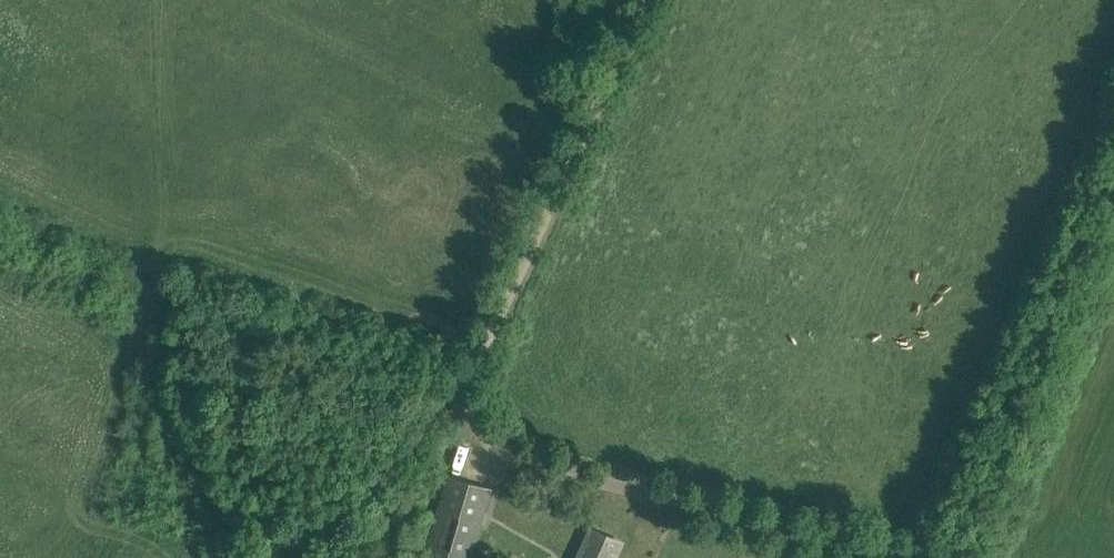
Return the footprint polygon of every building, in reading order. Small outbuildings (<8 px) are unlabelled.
[(466,481),(449,476),(425,557),(471,557),(491,488),(466,481)] [(622,541),(592,528),(578,557),(615,557),(622,541)]
